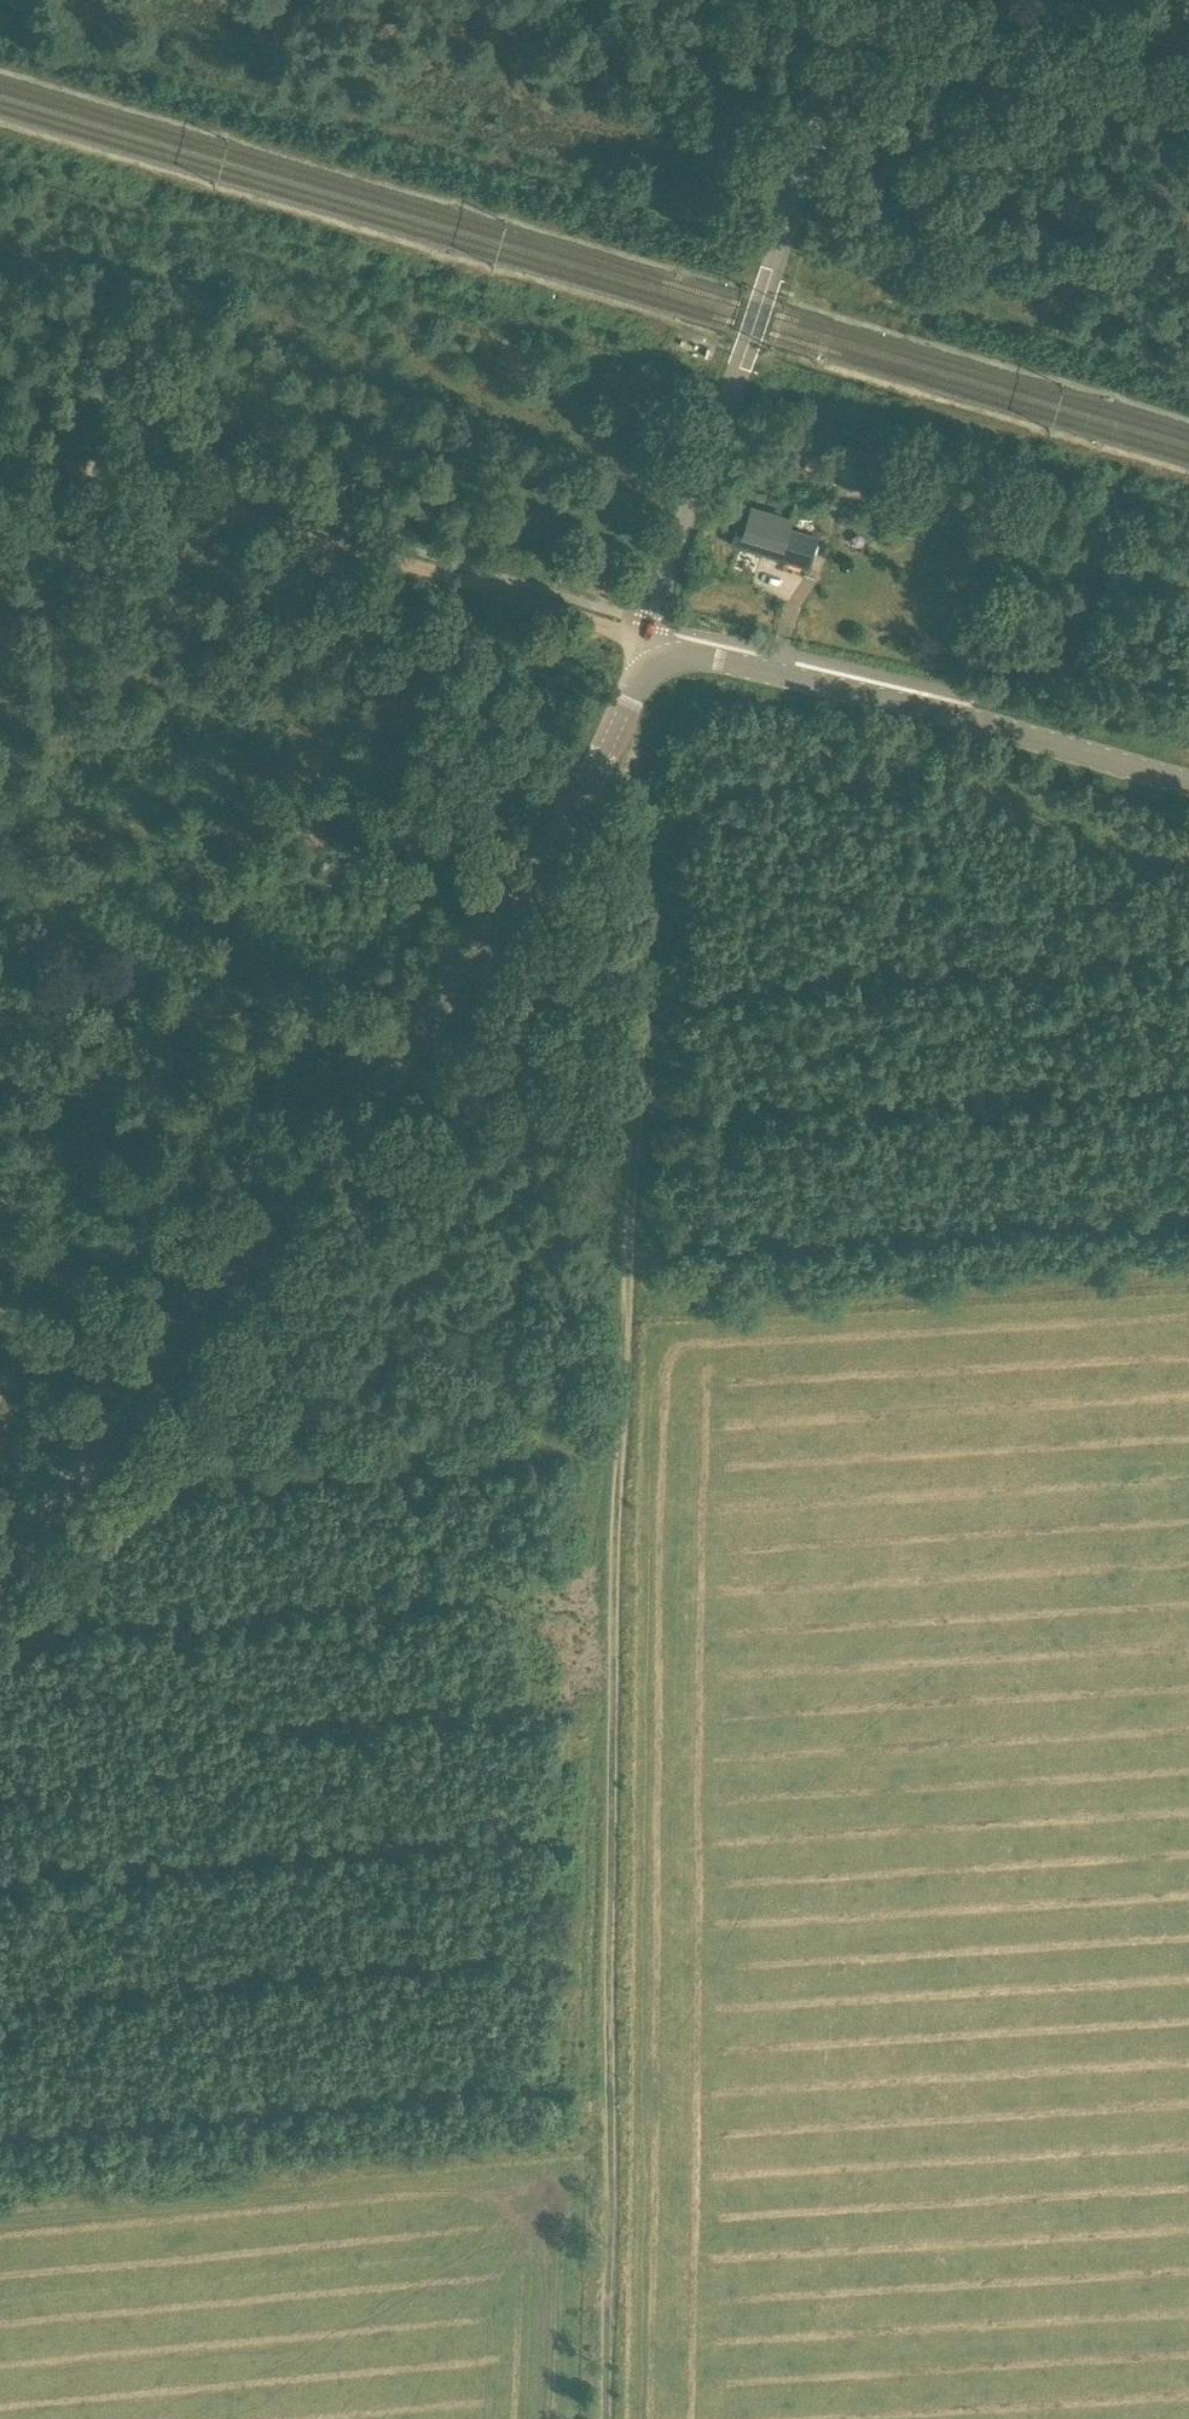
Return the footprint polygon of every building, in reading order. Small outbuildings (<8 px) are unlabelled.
[(730,544),(808,568),(813,552),(813,551),(818,536),(790,526),(793,520),(750,506),(748,512),(742,509),(735,527),(730,544)]
